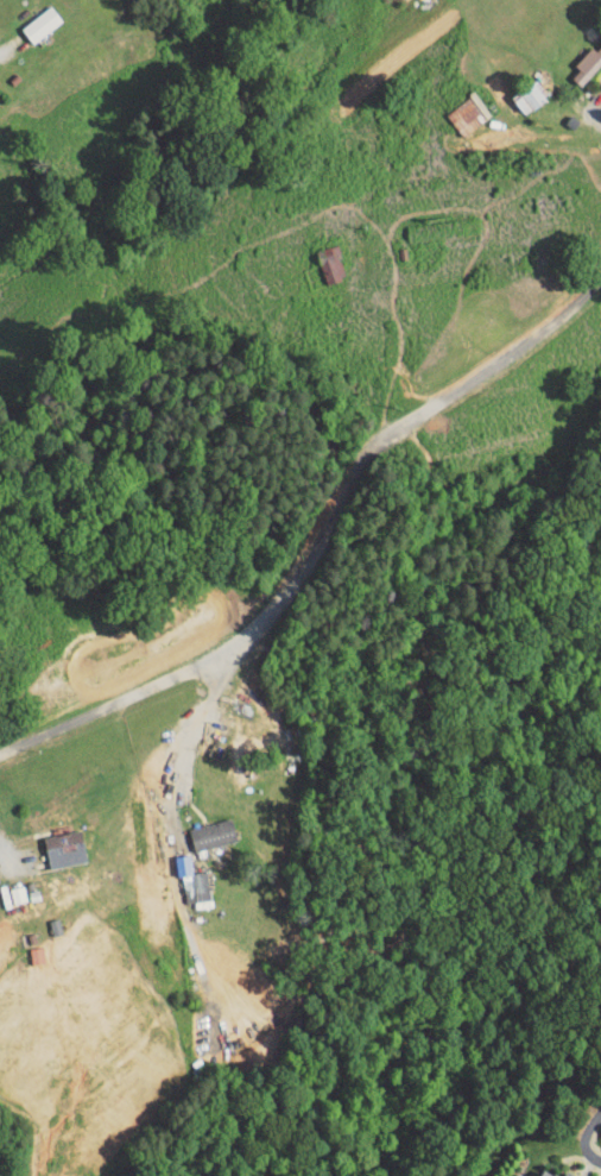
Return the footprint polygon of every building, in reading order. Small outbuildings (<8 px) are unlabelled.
[(20,36),(49,14),(39,0),(36,0),(8,21),(20,36)] [(567,79),(589,58),(593,62),(600,54),(600,46),(589,33),(563,59),(567,63),(559,70),(567,79)] [(499,90),(511,108),(535,91),(523,73),(499,90)] [(433,106),(449,129),(479,109),(462,85),(433,106)] [(314,278),(333,272),(323,238),(303,244),(314,278)] [(183,843),(225,831),(218,809),(176,822),(183,843)] [(36,859),(74,854),(69,822),(32,828),(36,859)] [(162,849),(165,868),(169,867),(173,895),(197,892),(193,863),(180,865),(177,846),(162,849)] [(10,877),(0,880),(0,895),(0,896),(14,892),(10,877)] [(19,956),(32,954),(29,938),(16,941),(19,956)] [(553,1165),(551,1170),(532,1162),(526,1175),(578,1175),(553,1165)]
